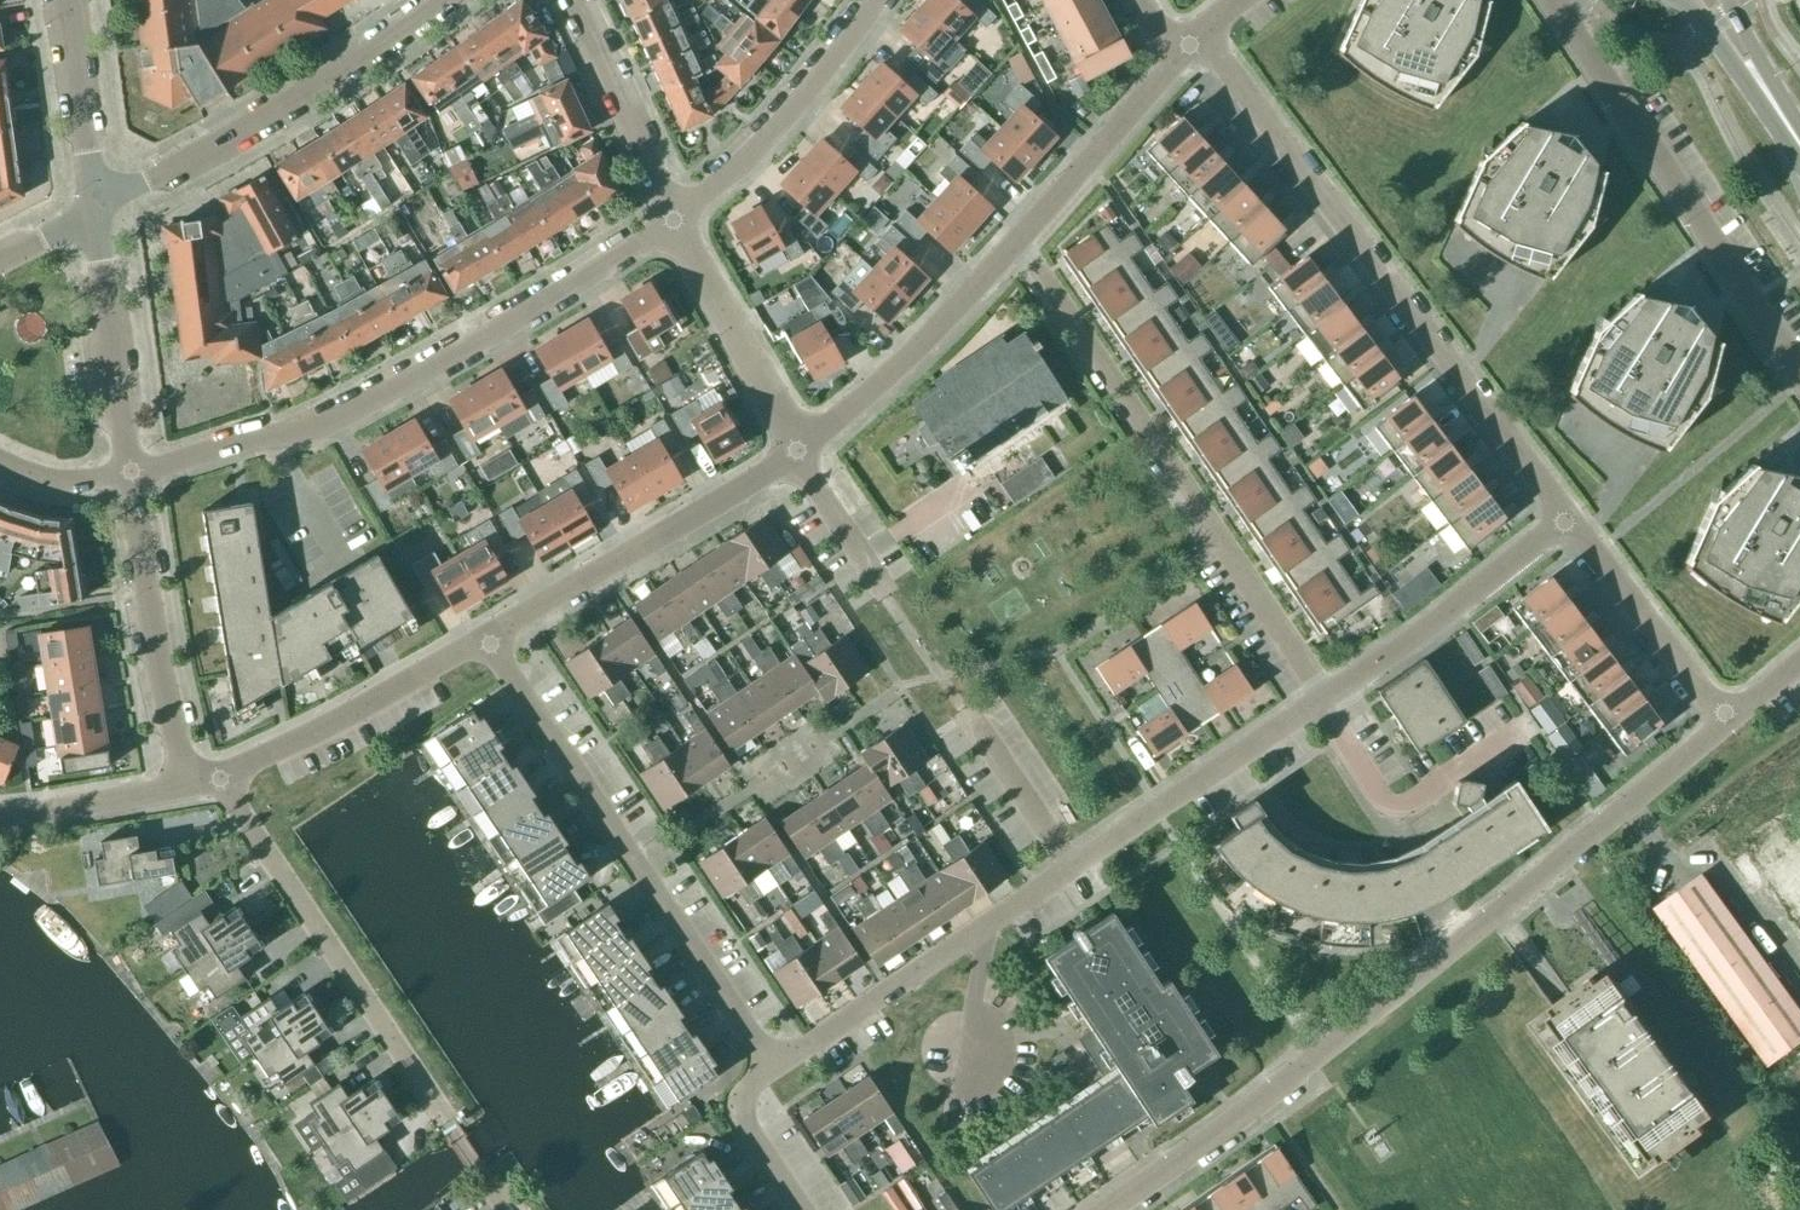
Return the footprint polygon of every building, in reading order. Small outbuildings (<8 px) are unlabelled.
[(197,44),(191,0),(138,0),(145,52),(142,53),(144,70),(150,69),(152,90),(171,99),(188,87),(195,103),(198,109),(224,93),(226,96),(228,95),(224,89),(322,29),(317,21),(351,0),(269,0),(197,44)] [(525,51),(531,48),(538,55),(541,62),(553,57),(540,29),(542,27),(532,14),(530,15),(519,0),(515,0),(497,14),(525,51)] [(665,4),(663,0),(623,0),(624,1),(619,3),(626,18),(631,16),(632,19),(630,20),(630,21),(665,4)] [(772,0),(756,0),(755,2),(752,0),(734,0),(781,39),(787,31),(788,31),(790,31),(798,20),(772,0)] [(798,20),(807,7),(808,6),(807,4),(810,0),(772,0),(798,20)] [(954,39),(973,17),(986,28),(997,17),(978,0),(971,0),(964,7),(956,0),(929,0),(921,9),(954,39)] [(1100,6),(1097,0),(1053,0),(1044,5),(1057,29),(1100,6)] [(1484,0),(1361,0),(1340,47),(1436,105),(1475,56),(1489,2),(1487,1),(1486,3),(1484,0)] [(643,43),(681,27),(695,20),(691,9),(676,16),(669,2),(665,4),(630,21),(638,38),(640,37),(643,43)] [(1013,21),(1022,16),(1015,3),(1006,8),(1013,21)] [(1070,54),(1113,31),(1100,6),(1057,29),(1070,54)] [(733,25),(722,16),(721,15),(718,18),(705,8),(701,14),(713,23),(712,25),(726,37),(759,65),(778,43),(743,14),(733,25)] [(934,60),(954,39),(921,9),(901,31),(924,52),(914,63),(936,83),(947,72),(934,60)] [(512,60),(525,51),(497,14),(481,25),(482,28),(477,32),(513,80),(512,80),(523,96),(533,89),(512,60)] [(691,50),(706,43),(701,33),(686,40),(681,27),(643,43),(641,45),(649,62),(651,61),(654,66),(691,50)] [(1026,45),(1035,41),(1028,28),(1019,32),(1026,45)] [(1113,31),(1070,54),(1084,79),(1127,56),(1113,31)] [(504,86),(512,80),(513,80),(477,32),(471,36),(469,33),(454,44),(481,81),(494,73),(504,86)] [(741,87),(759,65),(726,37),(715,48),(724,56),(715,66),(716,68),(727,77),(714,87),(711,88),(714,95),(722,103),(739,85),(741,87)] [(468,90),(481,81),(454,44),(438,55),(440,58),(434,62),(469,110),(479,125),(479,124),(487,118),(483,112),(478,104),(468,90)] [(654,67),(652,68),(660,86),(662,85),(665,90),(690,79),(716,68),(715,66),(711,57),(697,63),(691,50),(654,66),(654,67)] [(1023,50),(1012,55),(1023,78),(1034,73),(1023,50)] [(559,55),(553,57),(563,78),(576,71),(566,51),(559,55)] [(1039,70),(1048,65),(1041,52),(1033,57),(1039,70)] [(991,74),(977,61),(967,72),(981,85),(991,74)] [(481,127),(479,124),(479,125),(469,110),(434,62),(429,66),(427,64),(411,75),(437,111),(450,102),(472,133),(481,127)] [(862,86),(895,116),(914,94),(927,106),(937,94),(915,74),(905,85),(882,64),(862,86)] [(1048,65),(1039,70),(1046,83),(1055,78),(1048,65)] [(1082,75),(1068,82),(1076,99),(1090,92),(1082,75)] [(714,95),(711,88),(697,95),(690,79),(665,90),(665,91),(663,92),(680,130),(709,116),(722,103),(714,95)] [(507,140),(579,106),(576,100),(579,98),(570,80),(530,99),(537,114),(502,130),(507,140)] [(959,110),(972,96),(954,80),(941,94),(959,110)] [(383,100),(418,155),(427,149),(411,126),(424,118),(403,84),(390,93),(391,94),(383,100)] [(1001,129),(1034,159),(1054,137),(1031,116),(1041,105),(1019,85),(1008,96),(1002,104),(1014,115),(1001,129)] [(884,128),(895,116),(862,86),(842,108),(865,129),(855,141),(877,161),(888,149),(887,148),(895,139),(884,128)] [(13,129),(8,94),(0,95),(0,131),(13,129)] [(408,161),(418,155),(383,100),(373,107),(372,105),(361,112),(382,145),(393,138),(408,161)] [(579,106),(507,140),(512,150),(531,141),(546,134),(553,148),(593,129),(584,111),(582,112),(579,106)] [(369,153),(382,145),(361,112),(349,120),(350,122),(341,127),(375,182),(376,182),(384,176),(369,153)] [(1166,174),(1201,142),(1201,141),(1199,142),(1193,136),(1195,134),(1180,118),(1155,141),(1156,141),(1145,151),(1154,161),(1140,174),(1149,184),(1163,171),(1166,174)] [(1601,174),(1570,135),(1522,126),(1523,124),(1522,123),(1481,160),(1455,217),(1551,275),(1590,226),(1603,172),(1601,172),(1601,174)] [(387,198),(376,182),(375,182),(341,127),(331,134),(330,132),(319,139),(339,172),(350,165),(381,212),(391,205),(387,198)] [(17,164),(13,129),(0,131),(0,166),(17,164)] [(1014,181),(1034,159),(1001,129),(988,144),(976,133),(959,151),(981,172),(991,161),(1014,181)] [(307,148),(299,153),(328,199),(336,194),(327,180),(339,172),(319,139),(306,146),(307,148)] [(575,171),(597,206),(621,191),(615,178),(613,179),(595,139),(580,148),(588,162),(575,171)] [(802,162),(835,192),(855,171),(867,182),(878,170),(855,150),(845,161),(822,140),(802,162)] [(1187,197),(1222,164),(1220,165),(1214,158),(1215,157),(1201,142),(1166,174),(1187,197)] [(466,159),(459,145),(451,149),(443,153),(448,168),(466,159)] [(328,199),(299,153),(288,160),(287,158),(275,165),(295,200),(308,192),(323,216),(324,215),(329,223),(338,217),(328,199)] [(597,206),(575,171),(561,180),(553,166),(552,166),(545,156),(535,161),(556,194),(555,195),(563,207),(566,205),(575,218),(580,215),(581,216),(597,206)] [(937,200),(970,230),(990,208),(967,187),(977,176),(955,156),(939,174),(951,185),(937,200)] [(461,192),(478,183),(467,159),(448,168),(461,192)] [(567,223),(575,218),(566,205),(563,207),(555,195),(556,194),(535,161),(527,165),(535,177),(543,191),(526,202),(548,237),(568,224),(567,223)] [(894,181),(904,170),(894,161),(884,172),(894,181)] [(815,214),(835,192),(802,162),(782,185),(805,206),(795,217),(817,237),(828,225),(815,214)] [(22,196),(17,164),(0,166),(0,208),(22,196)] [(1208,220),(1243,187),(1242,186),(1241,188),(1235,181),(1236,180),(1222,164),(1187,197),(1208,220)] [(384,176),(376,182),(387,198),(398,191),(387,174),(384,176)] [(880,196),(892,183),(882,174),(870,187),(880,196)] [(291,229),(262,177),(221,199),(229,215),(219,220),(218,219),(182,224),(182,221),(180,221),(180,224),(168,226),(185,358),(215,354),(216,363),(259,357),(255,326),(242,327),(239,300),(287,273),(275,250),(296,239),(298,242),(311,235),(303,223),(291,229)] [(548,237),(526,202),(514,209),(506,194),(506,195),(498,181),(488,186),(486,183),(483,185),(523,250),(534,244),(535,246),(548,237)] [(520,252),(523,250),(483,185),(478,188),(483,196),(496,220),(479,230),(501,266),(521,254),(520,252)] [(1229,242),(1264,210),(1264,209),(1262,211),(1255,204),(1257,202),(1243,187),(1208,220),(1229,242)] [(950,252),(970,230),(937,200),(917,222),(905,210),(894,222),(917,242),(927,231),(950,252)] [(1107,204),(1098,210),(1107,223),(1107,224),(1117,218),(1107,204)] [(437,206),(434,208),(454,242),(456,244),(476,278),(486,273),(487,274),(501,266),(479,230),(468,236),(458,220),(448,226),(437,206)] [(454,242),(434,208),(427,212),(449,247),(435,255),(449,280),(448,281),(455,293),(474,282),(473,280),(476,278),(456,244),(454,242)] [(776,235),(760,208),(732,224),(742,241),(739,244),(756,275),(758,274),(752,264),(782,247),(790,262),(804,254),(789,227),(776,235)] [(1264,210),(1229,242),(1250,266),(1284,235),(1276,227),(1278,225),(1264,210)] [(408,231),(396,213),(374,226),(378,233),(389,226),(397,238),(408,231)] [(339,220),(329,226),(338,240),(348,233),(339,220)] [(1078,282),(1138,240),(1132,232),(1119,241),(1107,224),(1107,223),(1066,252),(1064,250),(1063,250),(1070,261),(1066,264),(1078,282)] [(873,271),(906,301),(926,279),(903,258),(913,247),(890,227),(874,245),(887,256),(873,271)] [(1176,241),(1165,231),(1155,242),(1166,252),(1176,241)] [(823,260),(833,250),(822,240),(812,250),(823,260)] [(1099,304),(1142,275),(1131,258),(1144,249),(1138,240),(1078,282),(1090,299),(1094,296),(1099,304)] [(389,257),(391,256),(384,244),(375,249),(381,261),(388,274),(386,275),(389,280),(375,288),(395,324),(419,310),(389,257)] [(389,257),(419,310),(444,296),(424,260),(412,267),(409,262),(406,264),(399,251),(391,256),(389,257)] [(1183,285),(1202,267),(1188,252),(1169,270),(1183,285)] [(1286,312),(1324,283),(1323,282),(1322,283),(1316,276),(1318,275),(1305,258),(1278,278),(1279,278),(1267,287),(1286,312)] [(886,323),(906,301),(873,271),(853,293),(841,282),(830,294),(853,314),(863,303),(886,323)] [(1112,332),(1173,291),(1167,282),(1153,291),(1142,275),(1099,304),(1105,312),(1100,315),(1112,332)] [(375,288),(362,295),(352,278),(342,283),(371,337),(395,324),(375,288)] [(328,314),(348,350),(371,337),(342,283),(334,288),(344,305),(328,314)] [(1304,336),(1343,307),(1342,307),(1340,308),(1335,301),(1337,300),(1324,283),(1286,312),(1304,336)] [(640,361),(654,353),(664,347),(656,333),(672,323),(650,284),(622,301),(638,328),(625,335),(640,361)] [(274,287),(263,293),(267,301),(278,295),(274,287)] [(1134,354),(1176,325),(1165,308),(1179,299),(1173,291),(1112,332),(1124,350),(1128,346),(1134,354)] [(1716,344),(1685,306),(1637,297),(1638,295),(1637,294),(1595,331),(1570,388),(1666,446),(1705,397),(1718,343),(1716,342),(1716,344)] [(348,350),(328,314),(317,319),(315,314),(313,315),(307,302),(297,307),(323,362),(348,350)] [(784,332),(783,333),(801,363),(804,362),(814,379),(842,362),(827,335),(840,328),(824,302),(811,310),(819,324),(790,341),(784,332)] [(299,374),(323,362),(297,307),(289,311),(295,324),(293,325),(295,330),(282,336),(299,374)] [(1323,361),(1361,332),(1361,331),(1359,332),(1354,325),(1355,324),(1343,307),(1304,336),(1323,361)] [(562,336),(585,374),(610,359),(618,374),(632,366),(617,340),(604,347),(588,320),(562,336)] [(1147,383),(1207,341),(1201,333),(1188,342),(1176,325),(1134,354),(1139,362),(1135,365),(1147,383)] [(1226,327),(1215,336),(1227,352),(1239,343),(1226,327)] [(299,374),(282,336),(272,341),(267,332),(261,334),(266,371),(261,373),(263,389),(264,391),(299,374)] [(1342,386),(1380,356),(1378,357),(1372,350),(1374,348),(1361,332),(1323,361),(1342,386)] [(559,389),(585,374),(562,336),(536,351),(552,378),(539,385),(554,411),(568,403),(559,389)] [(947,459),(957,472),(972,462),(971,461),(984,453),(985,454),(1064,400),(1029,348),(1030,347),(1031,349),(1038,345),(1034,340),(1028,344),(1029,346),(1028,346),(1022,337),(1006,347),(1001,340),(935,383),(940,390),(916,406),(926,421),(922,424),(934,443),(939,440),(950,457),(947,459)] [(1168,405),(1211,376),(1200,359),(1213,350),(1207,341),(1147,383),(1158,400),(1163,397),(1168,405)] [(1380,356),(1342,386),(1361,411),(1398,383),(1391,374),(1393,373),(1380,356)] [(673,376),(663,360),(647,370),(657,386),(673,376)] [(475,386),(498,425),(523,410),(531,424),(545,417),(530,390),(517,398),(501,371),(475,386)] [(1268,386),(1259,374),(1248,382),(1257,394),(1268,386)] [(684,387),(677,376),(664,384),(670,395),(684,387)] [(1181,433),(1242,391),(1236,383),(1222,392),(1211,376),(1168,405),(1173,412),(1169,415),(1181,433)] [(472,439),(498,425),(475,386),(449,401),(465,428),(452,436),(467,462),(481,454),(472,439)] [(1203,455),(1245,426),(1234,409),(1247,400),(1242,391),(1181,433),(1193,450),(1197,447),(1203,455)] [(736,423),(717,392),(716,393),(722,403),(703,413),(695,399),(670,414),(685,440),(698,432),(714,459),(742,443),(732,426),(736,423)] [(1389,447),(1392,451),(1430,422),(1428,423),(1422,416),(1424,414),(1411,397),(1385,417),(1385,418),(1373,426),(1382,437),(1376,442),(1384,451),(1389,447)] [(1268,415),(1281,407),(1275,398),(1262,407),(1268,415)] [(632,455),(654,494),(680,479),(665,452),(678,444),(663,418),(649,426),(657,441),(632,455)] [(600,439),(613,431),(606,419),(593,427),(600,439)] [(389,436),(411,475),(436,460),(445,475),(458,467),(443,441),(430,448),(415,421),(389,436)] [(1430,422),(1392,451),(1411,476),(1449,447),(1449,446),(1447,447),(1441,440),(1443,439),(1430,422)] [(1292,447),(1304,438),(1293,424),(1281,432),(1292,447)] [(1215,483),(1276,442),(1270,433),(1257,442),(1245,426),(1203,455),(1208,463),(1203,466),(1215,483)] [(386,490),(411,475),(389,436),(363,452),(378,479),(365,486),(380,512),(394,504),(386,490)] [(564,440),(573,455),(581,450),(572,436),(564,440)] [(1237,505),(1280,476),(1268,460),(1282,450),(1276,442),(1215,483),(1227,501),(1232,497),(1237,505)] [(1429,500),(1468,471),(1467,471),(1465,472),(1460,465),(1462,464),(1449,447),(1411,476),(1429,500)] [(628,509),(654,494),(632,455),(607,470),(598,455),(585,463),(600,489),(613,482),(628,509)] [(1054,478),(1041,457),(1000,485),(1014,505),(1054,478)] [(1316,479),(1328,470),(1318,457),(1306,466),(1316,479)] [(1751,467),(1753,466),(1752,465),(1710,502),(1685,559),(1781,616),(1799,592),(1799,485),(1783,475),(1778,483),(1751,467)] [(545,506),(567,544),(593,529),(578,502),(590,495),(575,469),(562,477),(570,491),(545,506)] [(1448,525),(1486,496),(1486,495),(1484,497),(1478,489),(1480,488),(1468,471),(1429,500),(1448,525)] [(1250,534),(1311,492),(1305,484),(1291,493),(1280,476),(1237,505),(1242,513),(1238,516),(1250,534)] [(1272,556),(1314,527),(1303,510),(1316,501),(1311,492),(1250,534),(1262,551),(1266,548),(1272,556)] [(1486,496),(1448,525),(1468,551),(1504,523),(1497,514),(1499,512),(1486,496)] [(270,616),(252,503),(202,511),(234,710),(233,710),(234,712),(353,642),(356,647),(411,614),(376,555),(270,616)] [(9,572),(12,553),(35,560),(56,563),(57,567),(35,572),(38,593),(19,596),(21,609),(40,606),(40,607),(83,600),(70,521),(40,518),(8,508),(0,504),(0,570),(9,572)] [(542,560),(567,544),(545,506),(520,521),(511,506),(498,514),(513,540),(526,533),(542,560)] [(1311,514),(1318,524),(1328,517),(1321,507),(1311,514)] [(786,579),(775,563),(789,553),(764,517),(742,532),(778,585),(786,579)] [(458,556),(481,595),(506,580),(491,553),(504,545),(489,519),(475,527),(463,534),(471,549),(458,556)] [(1284,584),(1345,543),(1339,534),(1326,543),(1314,527),(1272,556),(1277,563),(1272,566),(1284,584)] [(769,590),(777,585),(778,585),(742,532),(721,547),(745,583),(758,574),(769,590)] [(1306,606),(1349,577),(1337,560),(1351,551),(1345,543),(1284,584),(1296,601),(1301,598),(1306,606)] [(1385,555),(1376,544),(1365,553),(1374,564),(1385,555)] [(810,563),(797,545),(788,551),(801,569),(810,563)] [(731,592),(745,583),(721,547),(699,561),(734,614),(742,608),(731,592)] [(455,610),(481,595),(458,556),(433,571),(424,557),(411,565),(426,591),(439,583),(455,610)] [(726,619),(734,614),(699,561),(677,576),(702,612),(715,603),(726,619)] [(825,585),(819,575),(786,597),(793,607),(825,585)] [(688,621),(702,612),(677,576),(656,590),(691,643),(699,638),(688,621)] [(1349,577),(1306,606),(1311,614),(1307,617),(1319,635),(1324,632),(1325,634),(1327,633),(1325,631),(1380,594),(1374,584),(1360,594),(1349,577)] [(1566,605),(1566,604),(1560,597),(1562,595),(1549,578),(1522,598),(1523,599),(1511,608),(1530,632),(1566,605)] [(1405,610),(1418,600),(1406,584),(1393,594),(1405,610)] [(683,649),(691,643),(656,590),(633,606),(658,642),(672,632),(683,649)] [(1174,680),(1192,668),(1180,650),(1211,629),(1194,603),(1144,635),(1174,680)] [(1548,657),(1587,628),(1586,627),(1584,629),(1579,621),(1581,620),(1568,603),(1566,604),(1566,605),(1530,632),(1548,657)] [(808,627),(819,620),(810,605),(799,612),(808,627)] [(1503,617),(1495,605),(1485,613),(1493,624),(1503,617)] [(608,634),(633,670),(646,661),(657,677),(666,671),(631,619),(608,634)] [(44,664),(92,656),(87,628),(41,635),(40,631),(23,633),(26,653),(41,650),(44,664)] [(1567,682),(1605,652),(1603,653),(1598,646),(1599,645),(1587,628),(1548,657),(1567,682)] [(811,635),(847,687),(869,672),(845,636),(831,646),(820,629),(811,635)] [(1474,666),(1484,660),(1465,631),(1455,638),(1474,666)] [(8,650),(18,648),(15,633),(5,635),(8,650)] [(608,634),(587,648),(622,701),(630,695),(619,679),(633,670),(608,634)] [(825,702),(847,687),(811,635),(803,640),(814,657),(801,665),(801,666),(825,702)] [(1156,691),(1174,680),(1144,635),(1094,668),(1095,670),(1096,669),(1112,693),(1144,672),(1156,691)] [(703,661),(715,653),(705,637),(693,646),(703,661)] [(614,706),(622,701),(587,648),(564,663),(589,699),(603,690),(614,706)] [(801,666),(801,665),(795,655),(780,665),(769,648),(761,654),(797,706),(818,692),(824,702),(825,702),(801,666)] [(1586,706),(1624,677),(1624,676),(1622,678),(1616,670),(1618,669),(1605,652),(1567,682),(1586,706)] [(775,721),(797,706),(761,654),(753,659),(764,676),(751,685),(775,721)] [(48,691),(96,684),(92,656),(44,664),(48,691)] [(1395,723),(1444,690),(1424,659),(1376,691),(1392,716),(1391,717),(1395,723)] [(1512,682),(1524,673),(1517,664),(1505,673),(1512,682)] [(1497,700),(1507,694),(1488,665),(1478,672),(1497,700)] [(1174,680),(1203,724),(1252,692),(1235,666),(1204,686),(1192,668),(1174,680)] [(13,685),(23,684),(21,669),(11,671),(13,685)] [(707,685),(710,689),(718,683),(712,675),(704,681),(707,685)] [(775,721),(751,685),(737,694),(726,677),(718,683),(753,736),(775,721)] [(1605,731),(1643,701),(1642,701),(1640,702),(1635,695),(1637,694),(1624,677),(1586,706),(1605,731)] [(1153,757),(1203,724),(1174,680),(1156,691),(1169,710),(1137,731),(1153,755),(1152,756),(1153,757)] [(731,751),(753,736),(718,683),(710,689),(721,705),(707,715),(731,751)] [(52,719),(100,711),(96,684),(48,691),(52,719)] [(1444,690),(1395,723),(1399,730),(1401,729),(1418,753),(1465,722),(1444,690)] [(687,703),(680,693),(670,700),(677,710),(687,703)] [(18,713),(27,711),(25,696),(15,698),(18,713)] [(1564,721),(1547,698),(1529,711),(1546,735),(1564,721)] [(1643,701),(1605,731),(1624,756),(1661,728),(1654,719),(1655,718),(1643,701)] [(438,768),(488,734),(472,709),(421,743),(438,768)] [(56,746),(104,738),(100,711),(52,719),(56,746)] [(683,745),(708,781),(730,766),(694,713),(685,719),(697,736),(683,745)] [(22,740),(32,738),(29,724),(20,725),(22,740)] [(882,739),(917,792),(918,792),(927,805),(936,799),(927,785),(925,786),(914,770),(928,761),(904,724),(882,739)] [(1573,735),(1565,724),(1546,738),(1554,749),(1573,735)] [(454,792),(505,758),(488,734),(438,768),(454,792)] [(708,781),(683,745),(670,754),(659,737),(650,743),(686,796),(708,781)] [(104,738),(56,746),(61,774),(109,767),(104,738)] [(909,798),(917,792),(882,739),(859,754),(866,764),(867,764),(884,790),(885,790),(898,781),(909,798)] [(0,744),(0,783),(3,784),(18,747),(2,740),(0,744)] [(664,811),(686,796),(650,743),(642,749),(653,765),(639,774),(664,811)] [(26,767),(36,765),(34,751),(24,752),(26,767)] [(1587,766),(1578,754),(1564,764),(1574,776),(1587,766)] [(470,816),(521,782),(505,758),(454,792),(470,816)] [(892,800),(885,790),(884,790),(867,764),(866,764),(845,779),(881,831),(889,826),(878,809),(892,800)] [(891,848),(881,831),(845,779),(823,793),(848,829),(861,820),(883,853),(891,848)] [(1483,802),(1479,796),(1481,783),(1464,780),(1462,780),(1460,780),(1459,781),(1458,782),(1456,783),(1456,784),(1455,786),(1452,803),(1461,816),(1419,844),(1393,857),(1363,863),(1334,861),(1306,851),(1282,835),(1263,814),(1254,800),(1229,816),(1237,828),(1212,845),(1216,850),(1219,855),(1223,859),(1227,864),(1231,868),(1240,877),(1249,885),(1258,892),(1263,895),(1268,898),(1274,901),(1279,904),(1284,907),(1290,909),(1295,911),(1301,913),(1313,917),(1324,920),(1330,921),(1342,922),(1354,922),(1366,922),(1378,921),(1384,920),(1390,919),(1402,916),(1407,915),(1419,911),(1430,906),(1435,903),(1446,898),(1451,894),(1547,830),(1514,780),(1483,802)] [(487,840),(537,806),(521,782),(470,816),(487,840)] [(834,838),(848,829),(823,793),(802,808),(837,860),(845,855),(834,838)] [(503,864),(553,830),(537,806),(487,840),(503,864)] [(829,866),(837,860),(802,808),(780,823),(804,859),(818,850),(829,866)] [(1789,812),(1743,845),(1799,925),(1799,828),(1789,812)] [(916,836),(924,830),(913,813),(904,818),(916,836)] [(939,843),(957,830),(948,816),(929,829),(939,843)] [(743,833),(767,869),(780,860),(791,877),(800,871),(765,818),(743,833)] [(519,888),(569,854),(553,830),(503,864),(519,888)] [(924,830),(916,836),(923,847),(932,842),(924,830)] [(753,878),(767,869),(743,833),(721,848),(765,913),(773,907),(764,895),(753,878)] [(139,852),(136,835),(100,842),(103,858),(94,860),(98,886),(174,872),(170,847),(139,852)] [(950,841),(985,893),(1008,878),(983,842),(969,851),(958,835),(950,841)] [(964,908),(985,893),(950,841),(942,846),(953,863),(939,872),(964,908)] [(764,913),(765,913),(721,848),(699,863),(723,899),(737,889),(748,906),(757,919),(765,914),(764,913)] [(904,866),(895,852),(886,858),(895,871),(904,866)] [(569,854),(519,888),(536,913),(586,879),(569,854)] [(964,908),(939,872),(926,881),(915,864),(906,870),(942,922),(964,908)] [(920,937),(942,922),(906,870),(898,875),(909,892),(896,901),(920,937)] [(1799,1044),(1799,1009),(1703,874),(1655,908),(1768,1067),(1799,1044)] [(868,889),(859,877),(851,882),(860,895),(868,889)] [(168,912),(191,897),(183,886),(161,901),(168,912)] [(837,906),(855,894),(849,886),(831,897),(837,906)] [(822,903),(813,890),(804,896),(813,909),(822,903)] [(920,937),(896,901),(882,910),(871,893),(863,899),(899,951),(920,937)] [(876,966),(899,951),(863,899),(855,904),(866,921),(852,930),(876,966)] [(570,964),(620,930),(603,905),(553,939),(570,964)] [(184,970),(248,927),(234,906),(208,924),(199,911),(169,931),(178,944),(170,949),(181,966),(184,970)] [(799,939),(809,931),(793,907),(782,914),(799,939)] [(816,943),(841,979),(863,964),(827,911),(819,917),(830,934),(816,943)] [(1112,913),(1044,958),(1092,1031),(1078,1040),(1103,1077),(1087,1088),(1091,1093),(1071,1106),(1067,1100),(1056,1108),(1060,1114),(1041,1126),(1037,1120),(1025,1128),(1029,1134),(1011,1146),(1007,1140),(995,1148),(999,1154),(981,1166),(977,1160),(965,1168),(993,1209),(1007,1209),(1120,1135),(1119,1134),(1135,1124),(1139,1131),(1152,1122),(1155,1126),(1193,1101),(1179,1080),(1218,1055),(1169,980),(1161,986),(1112,913)] [(248,927),(184,970),(187,974),(198,990),(206,985),(214,998),(245,978),(236,965),(262,947),(248,927)] [(586,988),(636,954),(620,930),(570,964),(586,988)] [(783,941),(784,941),(776,930),(768,935),(775,946),(786,963),(772,972),(797,1008),(819,994),(783,941)] [(766,945),(758,933),(748,939),(756,952),(766,945)] [(841,979),(816,943),(803,952),(792,935),(784,941),(783,941),(819,994),(841,979)] [(602,1012),(653,978),(636,954),(586,988),(602,1012)] [(1714,1115),(1611,973),(1597,983),(1593,977),(1549,1008),(1554,1014),(1548,1019),(1651,1161),(1657,1157),(1662,1163),(1705,1131),(1701,1125),(1714,1115)] [(618,1036),(669,1002),(653,978),(602,1012),(618,1036)] [(253,1056),(318,1013),(304,992),(277,1010),(269,997),(239,1017),(248,1030),(240,1036),(251,1052),(250,1052),(253,1056)] [(635,1061),(685,1027),(669,1002),(618,1036),(635,1061)] [(318,1013),(253,1056),(256,1060),(267,1077),(275,1071),(284,1085),(300,1074),(314,1064),(305,1051),(332,1034),(318,1013)] [(651,1085),(701,1051),(685,1027),(635,1061),(651,1085)] [(701,1051),(651,1085),(668,1110),(718,1076),(701,1051)] [(1059,1087),(1079,1074),(1069,1059),(1049,1072),(1059,1087)] [(314,1064),(300,1074),(308,1086),(322,1076),(314,1064)] [(322,1076),(308,1086),(317,1098),(330,1089),(322,1076)] [(846,1092),(870,1128),(884,1119),(895,1136),(904,1130),(869,1077),(846,1092)] [(323,1143),(387,1099),(373,1079),(347,1096),(338,1083),(330,1089),(317,1098),(308,1103),(317,1117),(309,1122),(320,1138),(323,1143)] [(857,1137),(870,1128),(846,1092),(825,1106),(860,1159),(868,1153),(857,1137)] [(387,1099),(323,1143),(326,1147),(337,1163),(345,1158),(353,1171),(384,1151),(375,1138),(401,1120),(387,1099)] [(682,1112),(691,1125),(702,1118),(693,1105),(682,1112)] [(851,1164),(860,1159),(825,1106),(802,1121),(826,1157),(840,1148),(851,1164)] [(121,1164),(98,1121),(0,1165),(0,1209),(18,1209),(121,1164)] [(1282,1209),(1298,1198),(1307,1209),(1311,1209),(1317,1206),(1278,1149),(1280,1148),(1279,1146),(1268,1154),(1265,1150),(1248,1162),(1282,1209)] [(668,1209),(718,1176),(701,1151),(651,1185),(668,1209)] [(914,1165),(906,1152),(893,1161),(902,1173),(914,1165)] [(1282,1209),(1248,1162),(1231,1174),(1234,1178),(1226,1183),(1245,1209),(1281,1209),(1282,1209)] [(893,1180),(885,1167),(871,1176),(880,1189),(893,1180)] [(734,1200),(718,1176),(668,1209),(719,1209),(734,1200)] [(1226,1183),(1218,1188),(1215,1184),(1198,1196),(1207,1209),(1245,1209),(1226,1183)] [(865,1197),(859,1187),(844,1197),(851,1207),(865,1197)] [(946,1193),(938,1199),(945,1209),(958,1209),(946,1193)] [(1198,1196),(1181,1208),(1182,1209),(1207,1209),(1198,1196)] [(734,1200),(719,1209),(741,1209),(734,1200)]
